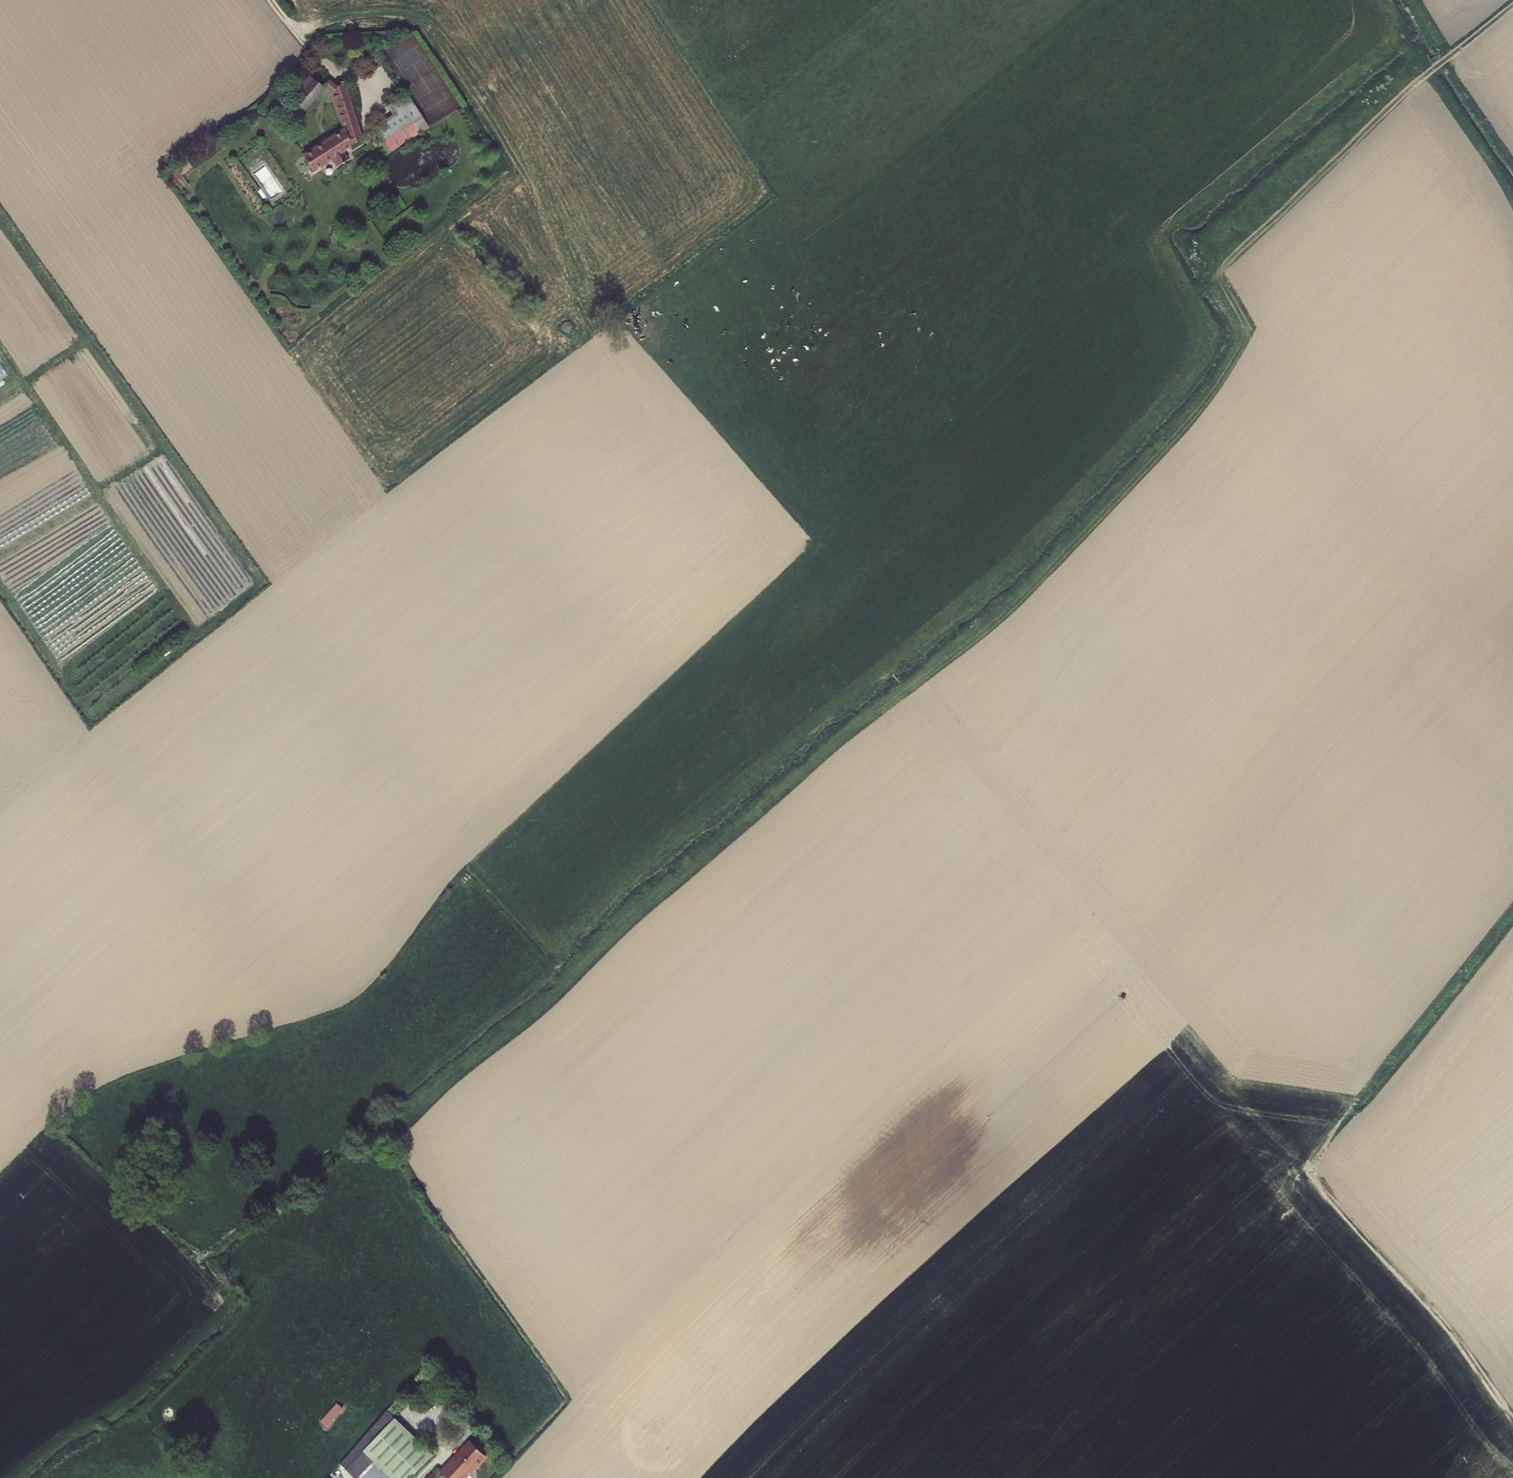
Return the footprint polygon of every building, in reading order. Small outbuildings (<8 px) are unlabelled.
[(320,85),(303,69),(299,72),(286,88),(292,94),(278,110),(289,120),(320,85)] [(339,128),(298,155),(306,168),(357,134),(340,80),(333,82),(327,89),(339,128)] [(396,113),(415,105),(402,87),(382,102),(389,111),(382,116),(385,117),(396,113)] [(382,141),(387,146),(426,120),(415,105),(396,113),(402,132),(382,141)] [(370,125),(382,141),(402,132),(396,113),(385,117),(382,116),(370,125)] [(11,376),(0,361),(0,384),(11,376)] [(337,1401),(321,1420),(328,1426),(344,1407),(337,1401)] [(344,1465),(358,1477),(372,1462),(391,1477),(416,1477),(437,1457),(389,1413),(344,1465)] [(466,1477),(469,1474),(472,1474),(477,1469),(477,1466),(489,1453),(475,1439),(465,1450),(464,1454),(460,1458),(458,1457),(445,1470),(454,1477),(466,1477)] [(477,1466),(477,1469),(491,1455),(489,1453),(477,1466)]
